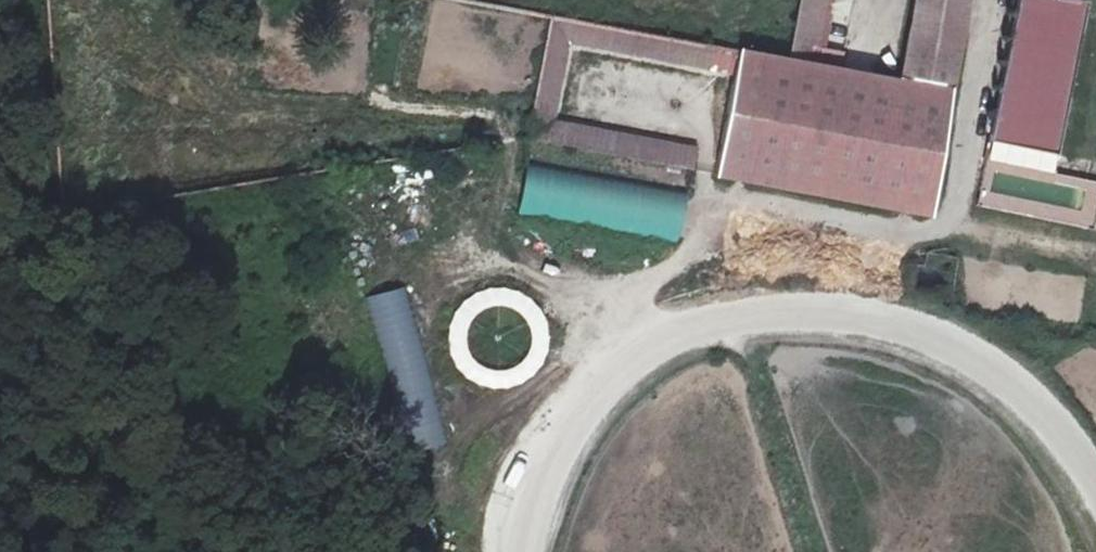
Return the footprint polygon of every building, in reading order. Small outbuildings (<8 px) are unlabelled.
[(789,64),(809,68),(823,0),(801,0),(789,64)] [(908,34),(959,43),(966,0),(914,0),(908,34)] [(1058,154),(1088,1),(1085,0),(1018,0),(990,142),(1058,154)] [(734,74),(738,54),(739,53),(553,18),(530,139),(693,171),(698,149),(554,123),(569,43),(734,74)] [(738,54),(734,74),(715,175),(931,214),(951,93),(959,43),(908,34),(900,84),(809,68),(789,64),(738,54)] [(519,217),(682,239),(688,190),(525,169),(519,217)] [(408,288),(368,297),(404,453),(444,444),(408,288)] [(543,314),(529,317),(534,349),(548,346),(543,314)]
